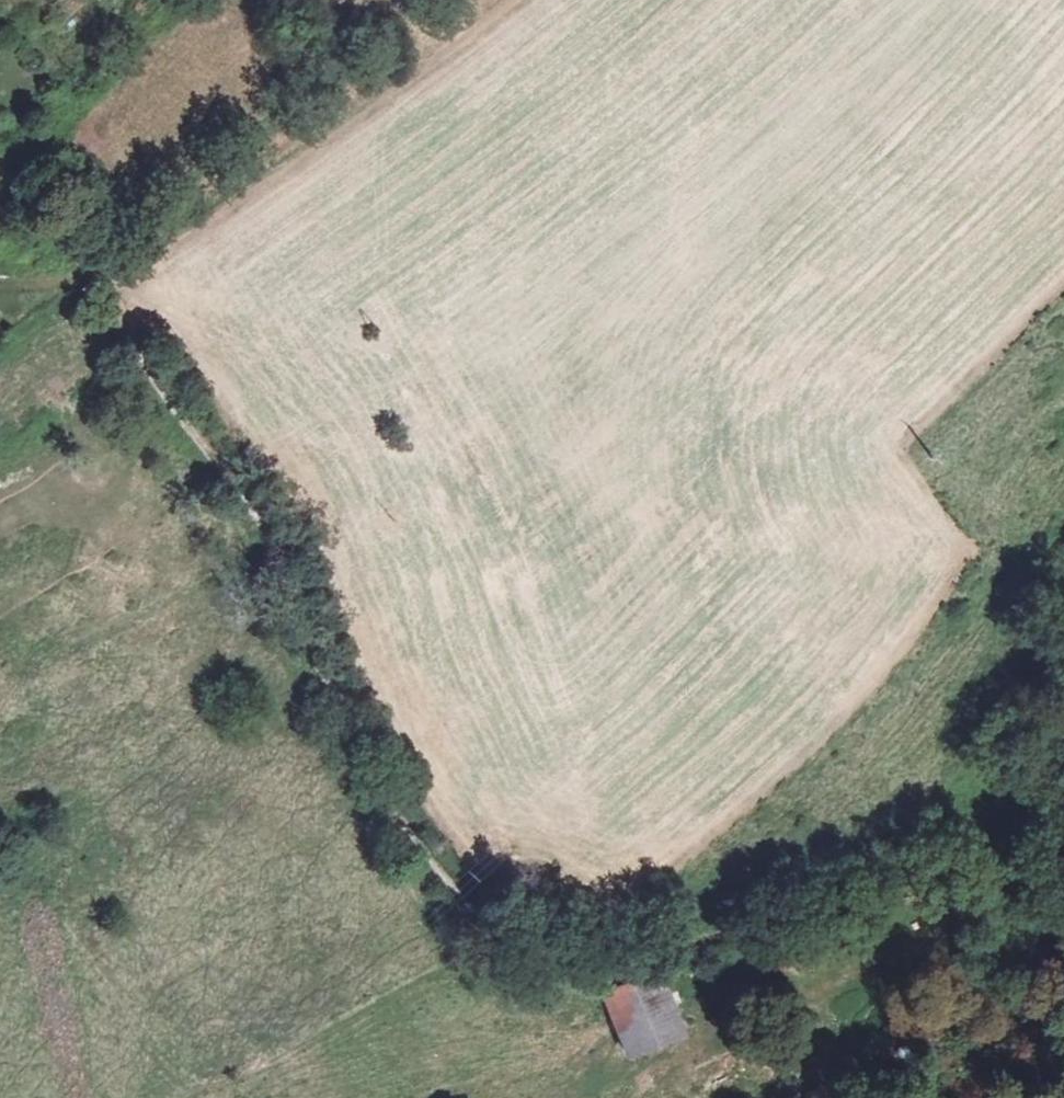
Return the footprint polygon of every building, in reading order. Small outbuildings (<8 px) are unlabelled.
[(611,999),(636,1062),(689,1040),(671,989),(690,980),(684,967),(622,995),(611,999)]
